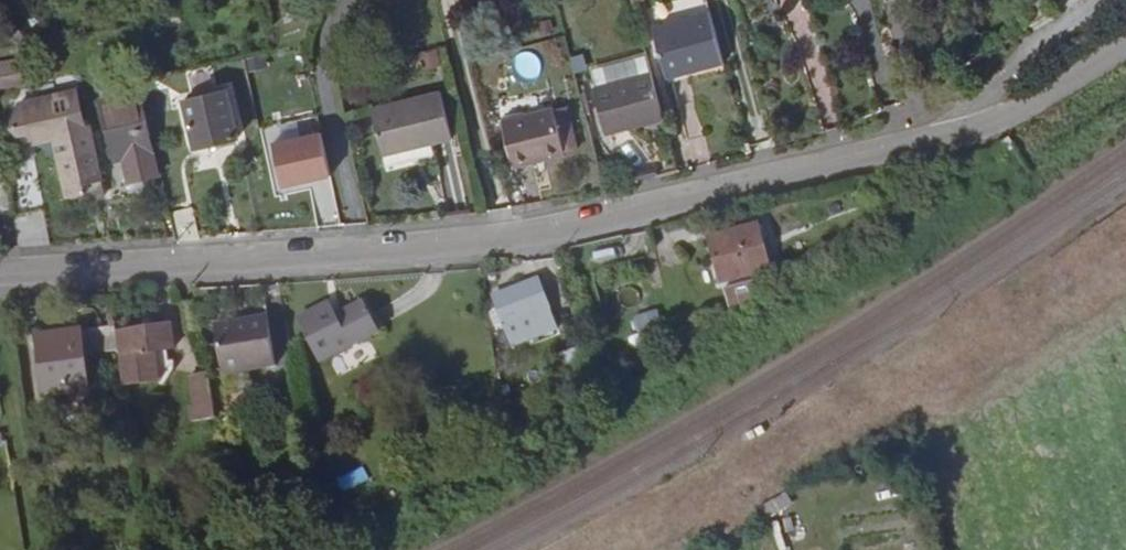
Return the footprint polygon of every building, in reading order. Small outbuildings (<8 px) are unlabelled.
[(728,74),(715,23),(656,37),(669,88),(728,74)] [(419,52),(422,69),(441,65),(437,49),(419,52)] [(28,79),(24,57),(0,60),(0,83),(28,79)] [(664,117),(653,75),(595,90),(606,134),(636,128),(635,123),(664,117)] [(234,130),(225,84),(182,92),(192,139),(234,130)] [(454,137),(442,87),(373,103),(385,153),(454,137)] [(139,89),(99,99),(109,145),(120,142),(123,157),(129,183),(158,175),(139,89)] [(87,127),(86,123),(79,90),(22,101),(13,125),(30,143),(41,141),(58,154),(67,195),(85,192),(86,199),(105,196),(91,126),(87,127)] [(563,111),(553,114),(565,161),(576,158),(563,111)] [(565,161),(553,114),(504,126),(515,174),(565,162),(565,161)] [(310,184),(318,228),(339,224),(322,130),(270,140),(280,190),(310,184)] [(109,145),(112,159),(123,157),(120,142),(109,145)] [(769,258),(759,212),(712,225),(722,269),(725,268),(766,258),(769,258)] [(16,218),(21,244),(46,240),(41,214),(16,218)] [(770,276),(766,258),(725,268),(729,286),(770,276)] [(512,339),(560,321),(542,269),(494,287),(512,339)] [(332,294),(299,311),(321,352),(381,320),(365,291),(339,305),(332,294)] [(269,307),(242,311),(251,362),(278,357),(269,307)] [(251,362),(242,311),(217,315),(227,367),(251,362)] [(121,343),(118,322),(87,326),(90,346),(121,343)] [(127,351),(158,348),(170,346),(168,323),(123,329),(127,351)] [(168,323),(170,346),(177,345),(175,323),(168,323)] [(90,346),(87,326),(45,331),(52,393),(94,386),(90,346)] [(565,367),(584,356),(577,344),(558,355),(565,367)] [(170,346),(158,348),(162,373),(172,362),(170,346)] [(162,373),(158,348),(127,351),(130,379),(162,376),(162,373)] [(215,396),(207,350),(193,352),(198,384),(192,385),(194,400),(215,396)]
